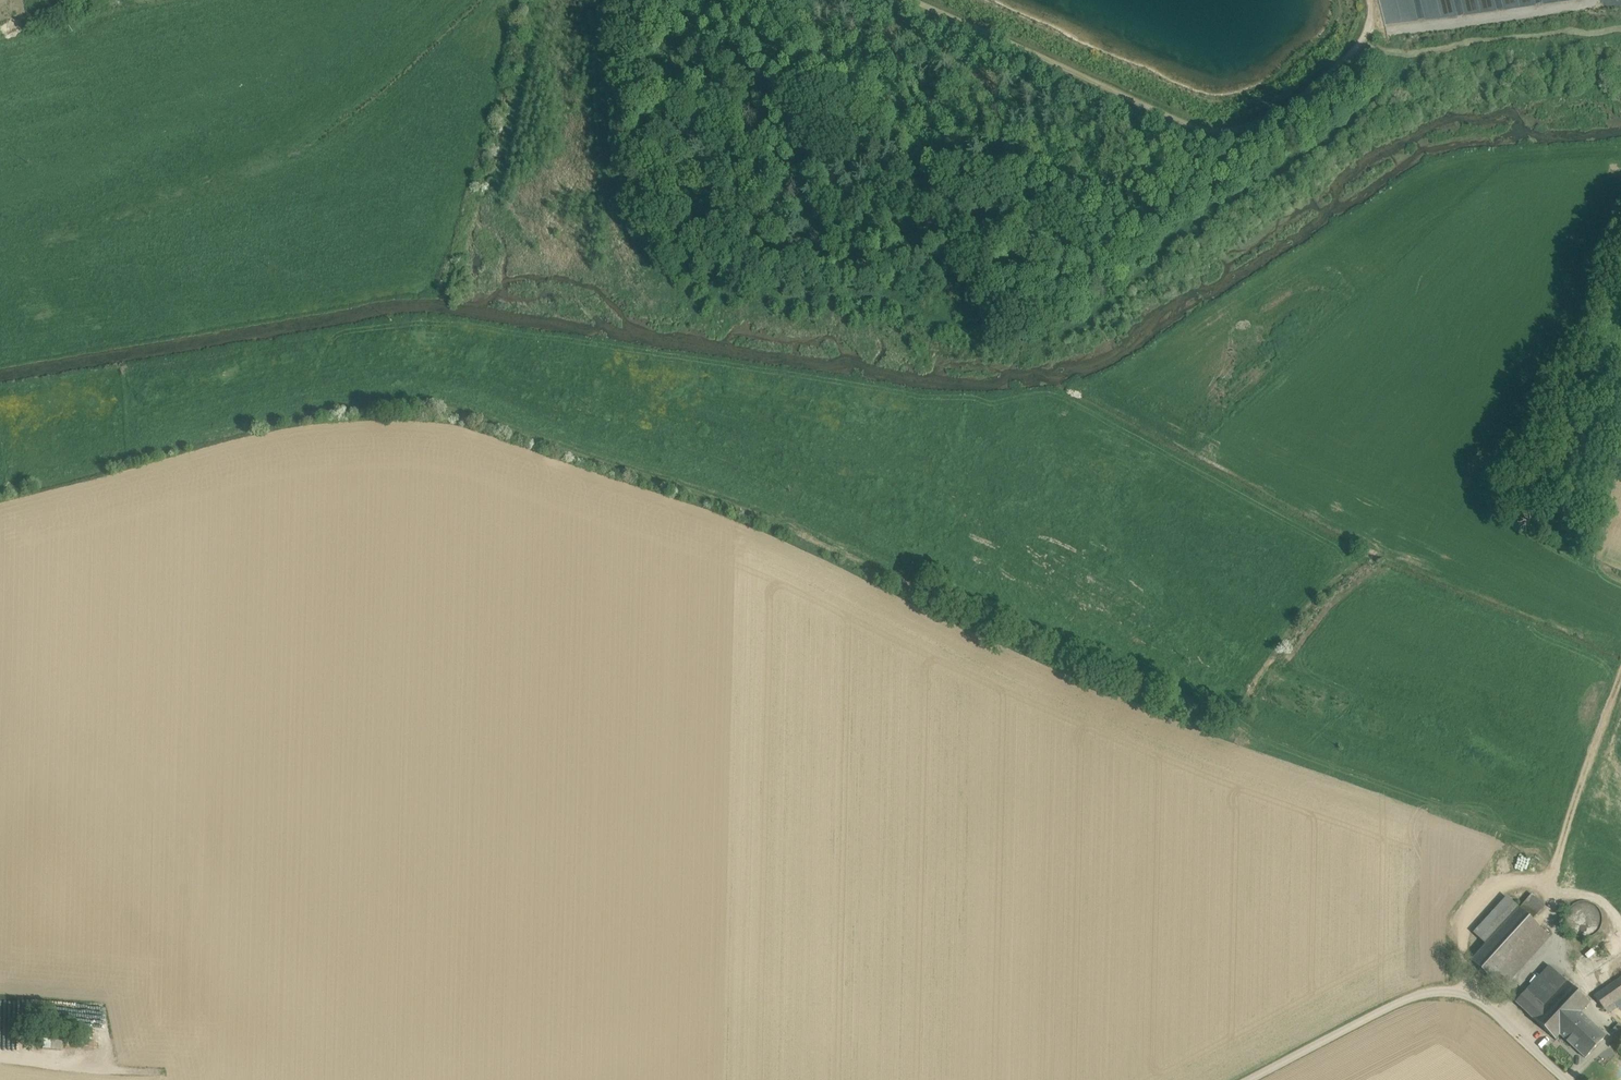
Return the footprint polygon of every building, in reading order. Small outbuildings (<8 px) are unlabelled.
[(1541,904),(1532,895),(1520,908),(1529,917),(1541,904)] [(1508,898),(1475,934),(1486,944),(1519,908),(1508,898)] [(1486,944),(1471,960),(1493,981),(1502,971),(1534,936),(1541,928),(1529,917),(1520,908),(1519,908),(1486,944)] [(1550,936),(1541,928),(1534,936),(1543,944),(1550,936)] [(1534,936),(1502,971),(1510,980),(1543,944),(1534,936)] [(1550,966),(1526,991),(1544,1008),(1568,982),(1550,966)] [(1510,980),(1502,971),(1493,981),(1502,989),(1510,980)] [(1594,996),(1605,1009),(1620,998),(1620,978),(1594,996)] [(1518,987),(1510,980),(1502,989),(1509,996),(1518,987)] [(1568,982),(1544,1008),(1526,991),(1516,1002),(1556,1039),(1581,1013),(1590,1003),(1568,982)] [(1581,1013),(1560,1035),(1585,1058),(1606,1036),(1581,1013)] [(1611,1032),(1620,1040),(1620,1039),(1620,1025),(1619,1023),(1611,1032)] [(63,1049),(64,1037),(47,1037),(47,1049),(63,1049)]
